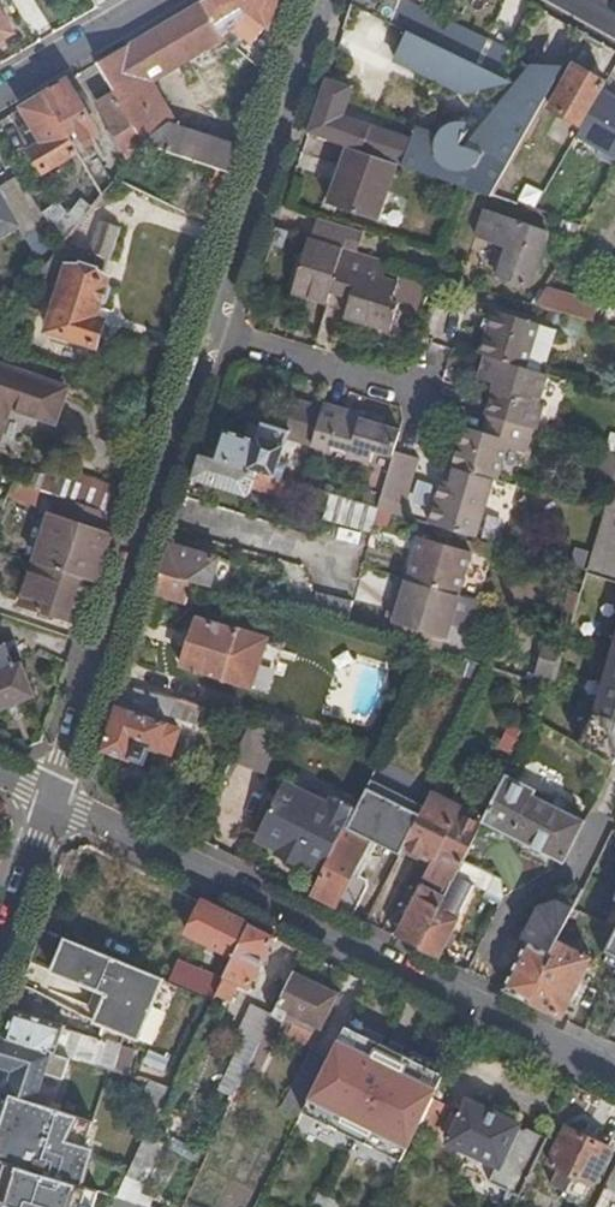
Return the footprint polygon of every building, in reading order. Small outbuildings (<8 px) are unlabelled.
[(153,81),(225,40),(202,0),(101,60),(117,90),(122,99),(153,81)] [(202,0),(225,40),(240,30),(258,42),(266,28),(279,0),(202,0)] [(360,0),(354,0),(349,13),(394,36),(388,50),(424,67),(437,41),(360,0)] [(437,41),(497,72),(504,56),(404,3),(405,0),(360,0),(437,41)] [(15,32),(0,6),(0,41),(15,32)] [(547,40),(546,59),(582,61),(584,43),(547,40)] [(437,41),(424,67),(486,100),(499,73),(497,72),(437,41)] [(424,67),(409,122),(466,144),(536,64),(517,52),(499,73),(486,100),(424,67)] [(609,81),(577,62),(552,105),(583,123),(609,81)] [(492,193),(558,78),(536,64),(466,144),(409,122),(407,128),(408,128),(405,135),(343,111),(354,80),(330,72),(310,128),(350,142),(398,159),(472,185),(492,193)] [(145,137),(172,120),(175,118),(153,81),(122,99),(145,137)] [(46,91),(79,151),(104,192),(105,194),(113,182),(89,141),(95,137),(63,82),(46,91)] [(122,99),(117,90),(100,100),(132,155),(145,137),(122,99)] [(46,91),(22,106),(43,143),(32,150),(45,172),(79,151),(46,91)] [(234,171),(242,146),(172,120),(145,137),(187,153),(234,171)] [(378,217),(398,159),(350,142),(330,200),(378,217)] [(217,222),(234,171),(187,153),(179,181),(181,182),(178,190),(195,196),(192,204),(182,202),(180,208),(217,222)] [(17,223),(0,195),(0,234),(17,223)] [(61,201),(45,211),(63,243),(71,232),(76,226),(61,201)] [(550,230),(488,207),(479,234),(511,246),(501,273),(530,284),(550,230)] [(365,229),(318,215),(312,233),(358,247),(365,229)] [(572,238),(579,224),(562,218),(556,233),(572,238)] [(72,245),(111,258),(121,226),(101,219),(94,239),(71,232),(63,243),(72,245)] [(279,223),(273,240),(288,245),(294,228),(279,223)] [(312,233),(311,233),(293,286),(330,298),(334,286),(336,280),(356,285),(354,293),(348,314),(392,328),(399,303),(400,300),(395,298),(400,279),(387,274),(392,257),(358,247),(312,233)] [(72,245),(63,243),(29,285),(60,297),(49,328),(56,331),(52,343),(76,352),(81,339),(95,344),(105,319),(94,315),(100,298),(107,300),(113,281),(106,279),(108,274),(72,262),(65,282),(60,281),(72,245)] [(443,272),(429,268),(425,280),(424,285),(438,289),(443,272)] [(402,273),(400,279),(395,298),(400,300),(399,303),(416,308),(424,285),(425,280),(402,273)] [(336,280),(334,286),(354,293),(356,285),(336,280)] [(600,297),(547,282),(536,301),(595,320),(600,297)] [(528,427),(535,429),(542,407),(539,406),(549,372),(527,364),(540,321),(497,307),(483,350),(487,352),(480,377),(496,382),(486,414),(495,416),(528,427)] [(68,390),(0,363),(0,433),(10,405),(56,423),(68,390)] [(374,447),(390,451),(397,425),(297,395),(290,415),(301,418),(296,435),(331,446),(334,439),(350,444),(349,450),(371,457),(374,447)] [(291,424),(289,432),(296,435),(301,418),(290,415),(288,423),(291,424)] [(225,423),(213,456),(283,477),(287,464),(280,462),(289,432),(291,424),(288,423),(262,416),(256,434),(225,423)] [(427,520),(472,534),(489,476),(493,477),(503,444),(521,451),(528,427),(495,416),(490,434),(463,425),(450,462),(454,464),(450,478),(440,475),(427,520)] [(390,451),(394,452),(396,449),(402,426),(397,425),(390,451)] [(609,430),(603,450),(614,454),(614,432),(609,430)] [(385,482),(406,488),(416,455),(396,449),(394,452),(385,482)] [(614,464),(614,454),(603,450),(601,449),(594,474),(610,480),(614,464)] [(202,452),(195,475),(250,492),(252,487),(282,495),(287,478),(283,477),(213,456),(202,452)] [(445,460),(440,475),(450,478),(454,464),(450,462),(445,460)] [(610,480),(584,568),(601,574),(614,578),(614,464),(610,480)] [(126,490),(66,470),(63,477),(34,473),(30,486),(33,487),(38,489),(53,494),(57,496),(89,506),(118,516),(126,490)] [(32,505),(38,489),(33,487),(30,486),(13,480),(6,495),(32,505)] [(380,506),(400,512),(406,488),(385,482),(380,506)] [(118,516),(89,506),(57,496),(53,494),(46,513),(59,518),(43,565),(69,572),(96,580),(118,516)] [(344,495),(337,521),(373,532),(380,506),(374,504),(344,495)] [(413,536),(400,577),(407,579),(420,538),(413,536)] [(407,579),(456,594),(469,553),(420,538),(407,579)] [(163,568),(192,577),(211,583),(221,554),(173,540),(163,568)] [(352,585),(352,562),(309,561),(309,584),(352,585)] [(83,619),(96,580),(69,572),(43,565),(40,563),(28,597),(24,597),(21,607),(64,621),(66,614),(83,619)] [(163,568),(155,593),(184,603),(192,577),(163,568)] [(430,649),(438,651),(456,594),(407,579),(389,636),(430,649)] [(353,600),(319,588),(310,613),(346,624),(351,608),(353,600)] [(566,629),(568,622),(576,595),(567,592),(556,626),(566,629)] [(294,608),(292,595),(277,594),(276,602),(294,608)] [(364,612),(351,608),(346,624),(360,627),(364,612)] [(265,634),(197,613),(182,665),(248,686),(265,634)] [(589,711),(573,737),(612,750),(614,741),(614,742),(614,622),(589,711)] [(38,694),(12,637),(0,643),(0,710),(38,694)] [(549,684),(556,664),(537,658),(531,679),(549,684)] [(126,681),(103,749),(131,758),(132,755),(144,759),(149,743),(171,750),(179,726),(167,721),(170,711),(175,696),(126,681)] [(175,696),(170,711),(193,719),(197,703),(175,696)] [(253,721),(233,760),(267,770),(280,729),(253,721)] [(421,805),(370,778),(357,804),(348,820),(370,831),(367,838),(398,853),(398,852),(421,805)] [(583,819),(503,780),(482,822),(562,861),(583,819)] [(348,820),(357,804),(334,793),(330,800),(294,783),(274,786),(256,823),(261,839),(322,872),(348,820)] [(393,934),(420,948),(465,857),(473,841),(481,824),(455,812),(453,817),(422,803),(421,805),(398,852),(418,862),(410,880),(418,885),(393,934)] [(370,831),(348,820),(322,872),(312,894),(352,914),(367,885),(364,876),(351,869),(367,838),(370,831)] [(489,869),(492,870),(500,854),(473,841),(465,857),(489,869)] [(420,948),(436,956),(471,884),(481,887),(489,869),(465,857),(420,948)] [(249,922),(204,899),(188,931),(233,954),(249,922)] [(522,939),(526,941),(552,953),(564,930),(572,911),(574,909),(557,901),(537,906),(542,920),(528,924),(522,939)] [(529,1002),(562,1018),(591,957),(579,951),(595,916),(575,907),(574,909),(572,911),(564,930),(552,953),(529,1002)] [(249,922),(233,954),(224,975),(213,997),(210,1001),(219,1005),(222,997),(229,1000),(239,983),(251,989),(277,935),(249,922)] [(605,953),(614,958),(614,933),(605,953)] [(99,1012),(96,1020),(124,1033),(124,1030),(137,1036),(161,976),(66,936),(54,968),(96,986),(88,1006),(99,1012)] [(502,988),(529,1002),(552,953),(526,941),(502,988)] [(166,977),(213,997),(224,975),(177,955),(166,977)] [(339,991),(295,970),(286,988),(275,1012),(261,1040),(250,1064),(259,1068),(285,1017),(319,1033),(322,1027),(337,996),(339,991)] [(337,996),(322,1027),(329,1030),(344,1000),(337,996)] [(244,1030),(261,1040),(275,1012),(257,1004),(244,1030)] [(15,1009),(6,1034),(75,1056),(80,1037),(60,1031),(63,1024),(15,1009)] [(445,1075),(345,1025),(329,1058),(305,1107),(405,1157),(420,1127),(426,1113),(433,1100),(445,1075)] [(0,1053),(0,1062),(17,1067),(10,1090),(12,1091),(38,1099),(48,1069),(69,1076),(75,1056),(6,1034),(0,1053)] [(80,1037),(75,1056),(93,1062),(98,1043),(80,1037)] [(119,1047),(121,1041),(113,1039),(105,1063),(113,1066),(119,1047)] [(127,1072),(132,1051),(119,1047),(113,1066),(112,1068),(127,1072)] [(329,1058),(311,1049),(283,1105),(301,1115),(305,1107),(329,1058)] [(48,1069),(38,1099),(59,1105),(69,1076),(48,1069)] [(142,1101),(158,1107),(169,1085),(151,1080),(142,1101)] [(84,1183),(95,1152),(86,1149),(97,1117),(59,1105),(12,1091),(0,1127),(0,1158),(84,1183)] [(520,1198),(549,1137),(471,1099),(460,1121),(451,1118),(446,1130),(453,1133),(450,1143),(500,1166),(491,1184),(520,1198)] [(426,1113),(420,1127),(432,1133),(445,1107),(433,1100),(426,1113)] [(611,1151),(567,1128),(549,1165),(559,1170),(550,1187),(566,1196),(575,1177),(594,1187),(611,1151)] [(146,1132),(134,1156),(148,1163),(159,1139),(146,1132)] [(134,1156),(127,1171),(143,1179),(150,1164),(148,1163),(134,1156)] [(95,1205),(85,1202),(90,1185),(84,1183),(0,1158),(0,1206),(95,1206),(95,1205)] [(605,1188),(614,1193),(614,1169),(605,1188)] [(100,1188),(90,1185),(85,1202),(95,1205),(100,1188)] [(605,1188),(596,1206),(614,1206),(614,1193),(605,1188)]
